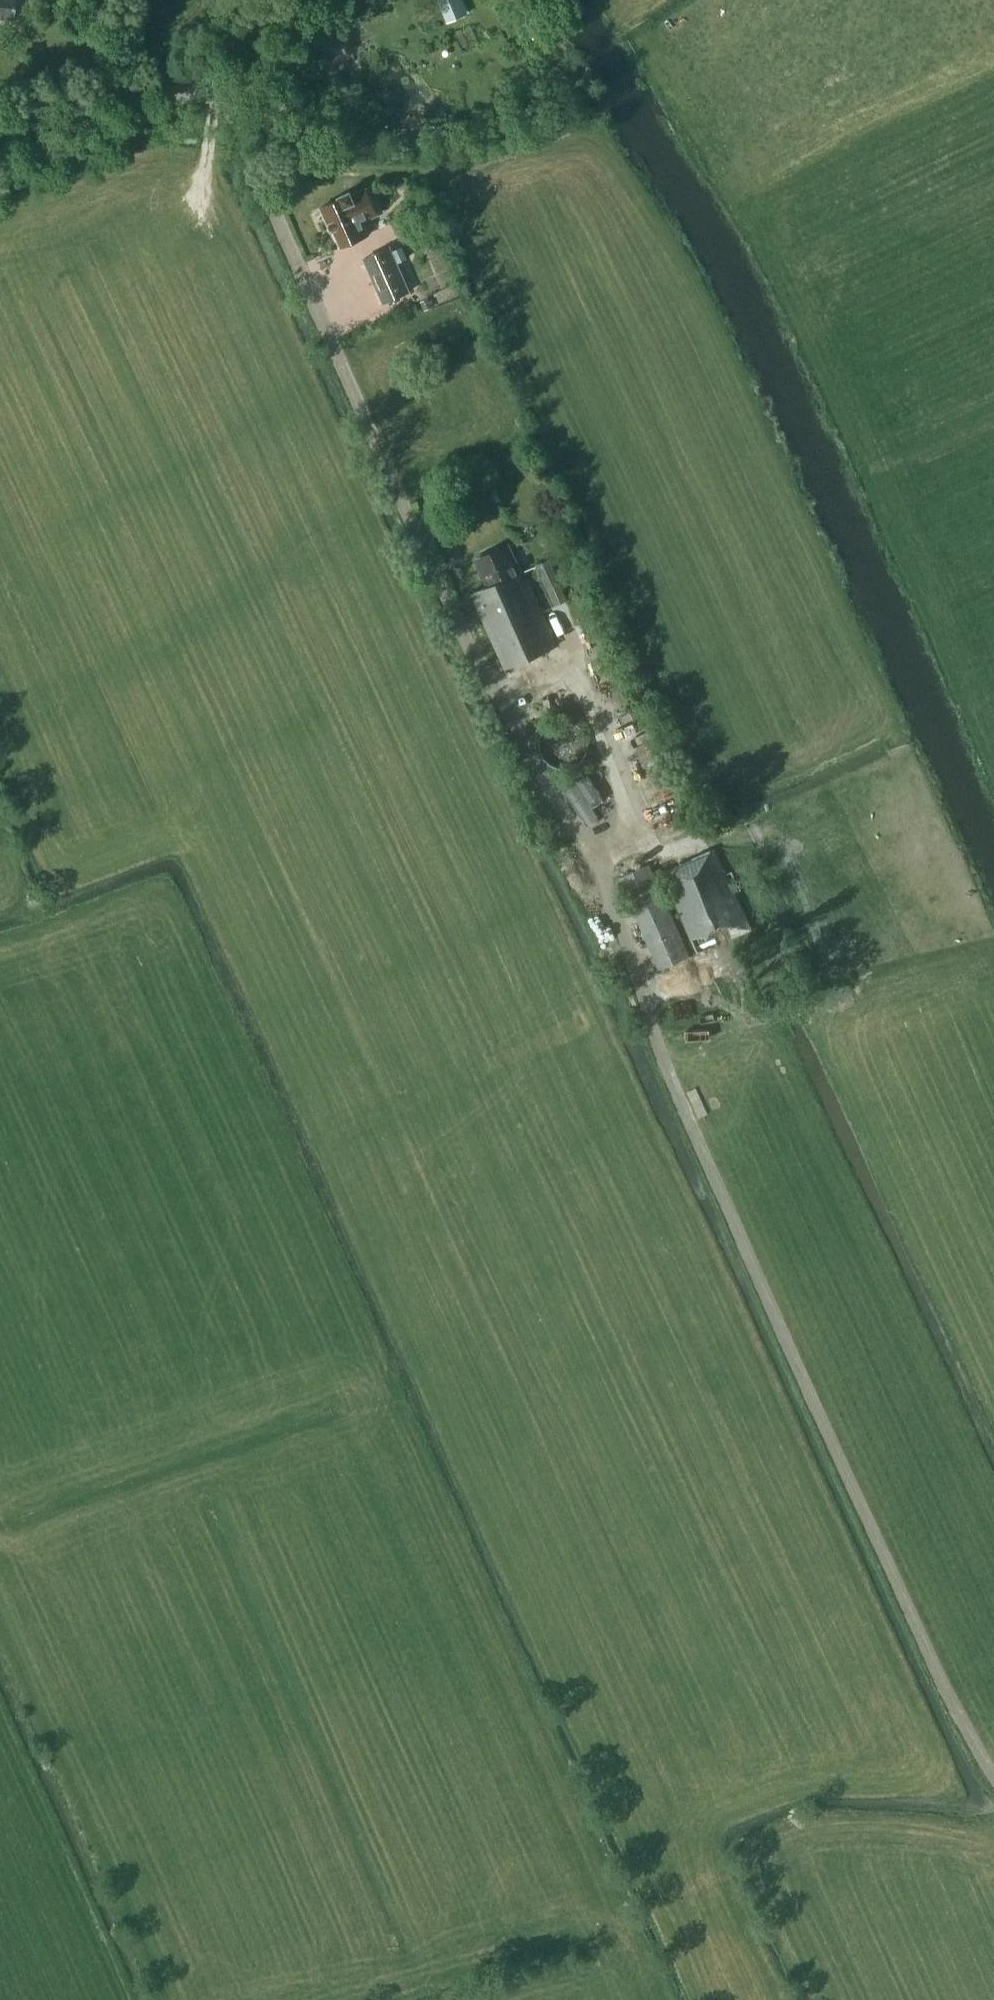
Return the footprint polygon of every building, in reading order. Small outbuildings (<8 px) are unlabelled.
[(14,0),(0,0),(0,18),(12,19),(14,0)] [(349,0),(331,0),(336,18),(338,18),(340,25),(352,21),(350,13),(353,12),(349,0)] [(342,246),(368,234),(362,221),(377,215),(365,188),(351,195),(350,192),(339,197),(340,198),(322,206),(330,223),(332,222),(342,246)] [(390,246),(365,257),(384,301),(410,290),(390,246)] [(505,667),(557,645),(524,572),(520,573),(508,544),(477,559),(487,585),(472,592),(505,667)] [(568,599),(551,557),(537,563),(554,605),(568,599)] [(550,743),(575,755),(586,732),(561,719),(550,743)] [(753,929),(718,847),(663,871),(698,952),(753,929)] [(690,955),(651,863),(620,877),(659,968),(690,955)]
